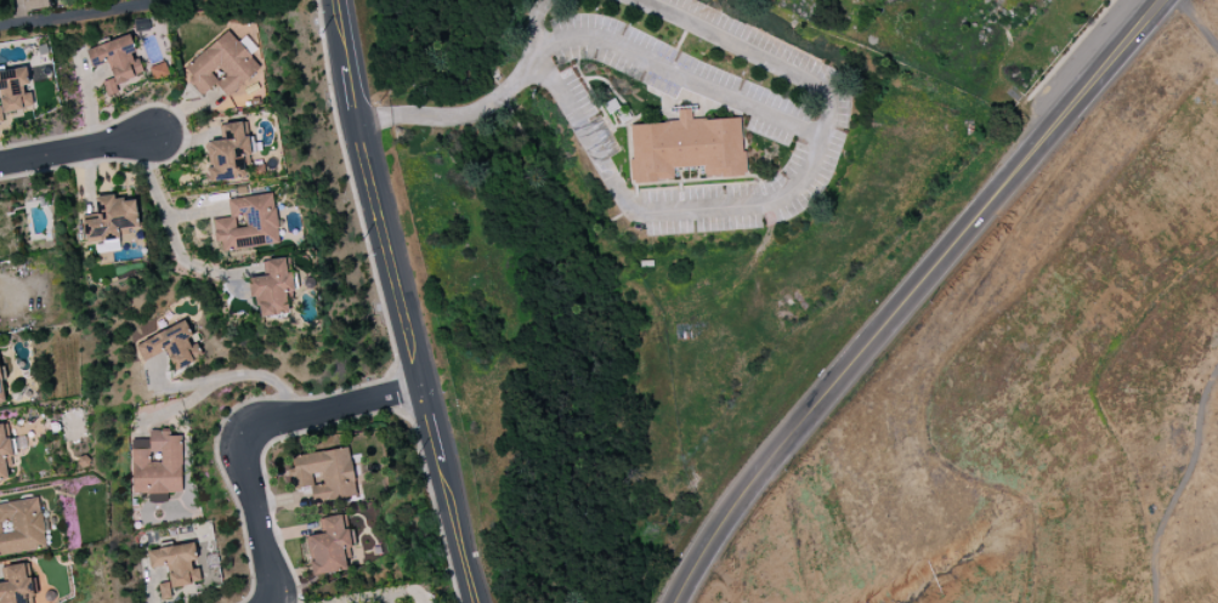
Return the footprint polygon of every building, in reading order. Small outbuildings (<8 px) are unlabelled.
[(201,96),(216,84),(226,97),(261,70),(250,55),(257,50),(246,35),(237,42),(229,32),(180,70),(201,96)] [(86,50),(92,68),(109,62),(115,78),(102,82),(107,97),(119,93),(116,84),(144,74),(139,58),(136,59),(128,35),(86,50)] [(149,68),(153,80),(169,73),(165,62),(149,68)] [(2,106),(0,107),(0,124),(5,123),(3,113),(34,108),(31,89),(28,89),(25,68),(0,72),(0,92),(2,106)] [(629,125),(633,183),(674,181),(673,169),(703,167),(704,178),(747,176),(746,153),(742,153),(740,118),(692,121),(691,110),(677,111),(678,122),(629,125)] [(210,182),(248,177),(246,158),(251,157),(246,122),(223,125),(225,140),(208,142),(212,167),(208,168),(210,182)] [(279,244),(274,194),(228,199),(230,218),(213,220),(216,243),(221,242),(222,251),(279,244)] [(137,200),(117,202),(116,195),(94,197),(96,219),(82,220),(85,243),(133,238),(133,239),(141,238),(137,200)] [(267,261),(269,276),(248,279),(251,300),(259,299),(261,317),(289,314),(287,294),(294,293),(292,272),(287,273),(286,259),(267,261)] [(176,370),(199,359),(189,338),(192,337),(184,321),(134,345),(143,362),(167,351),(176,370)] [(7,469),(13,468),(8,424),(0,425),(0,481),(9,480),(7,469)] [(182,493),(180,432),(149,433),(149,440),(131,440),(133,494),(182,493)] [(292,456),(294,468),(289,469),(292,490),(312,487),(314,503),(356,498),(349,448),(292,456)] [(46,549),(39,498),(0,504),(0,556),(46,549)] [(314,576),(346,571),(344,559),(352,558),(345,515),(323,518),(325,534),(307,536),(314,576)] [(147,551),(150,569),(168,566),(171,582),(158,584),(161,600),(172,598),(170,588),(201,583),(198,564),(197,565),(194,543),(147,551)] [(27,563),(5,567),(8,582),(0,584),(0,602),(34,602),(27,563)]
